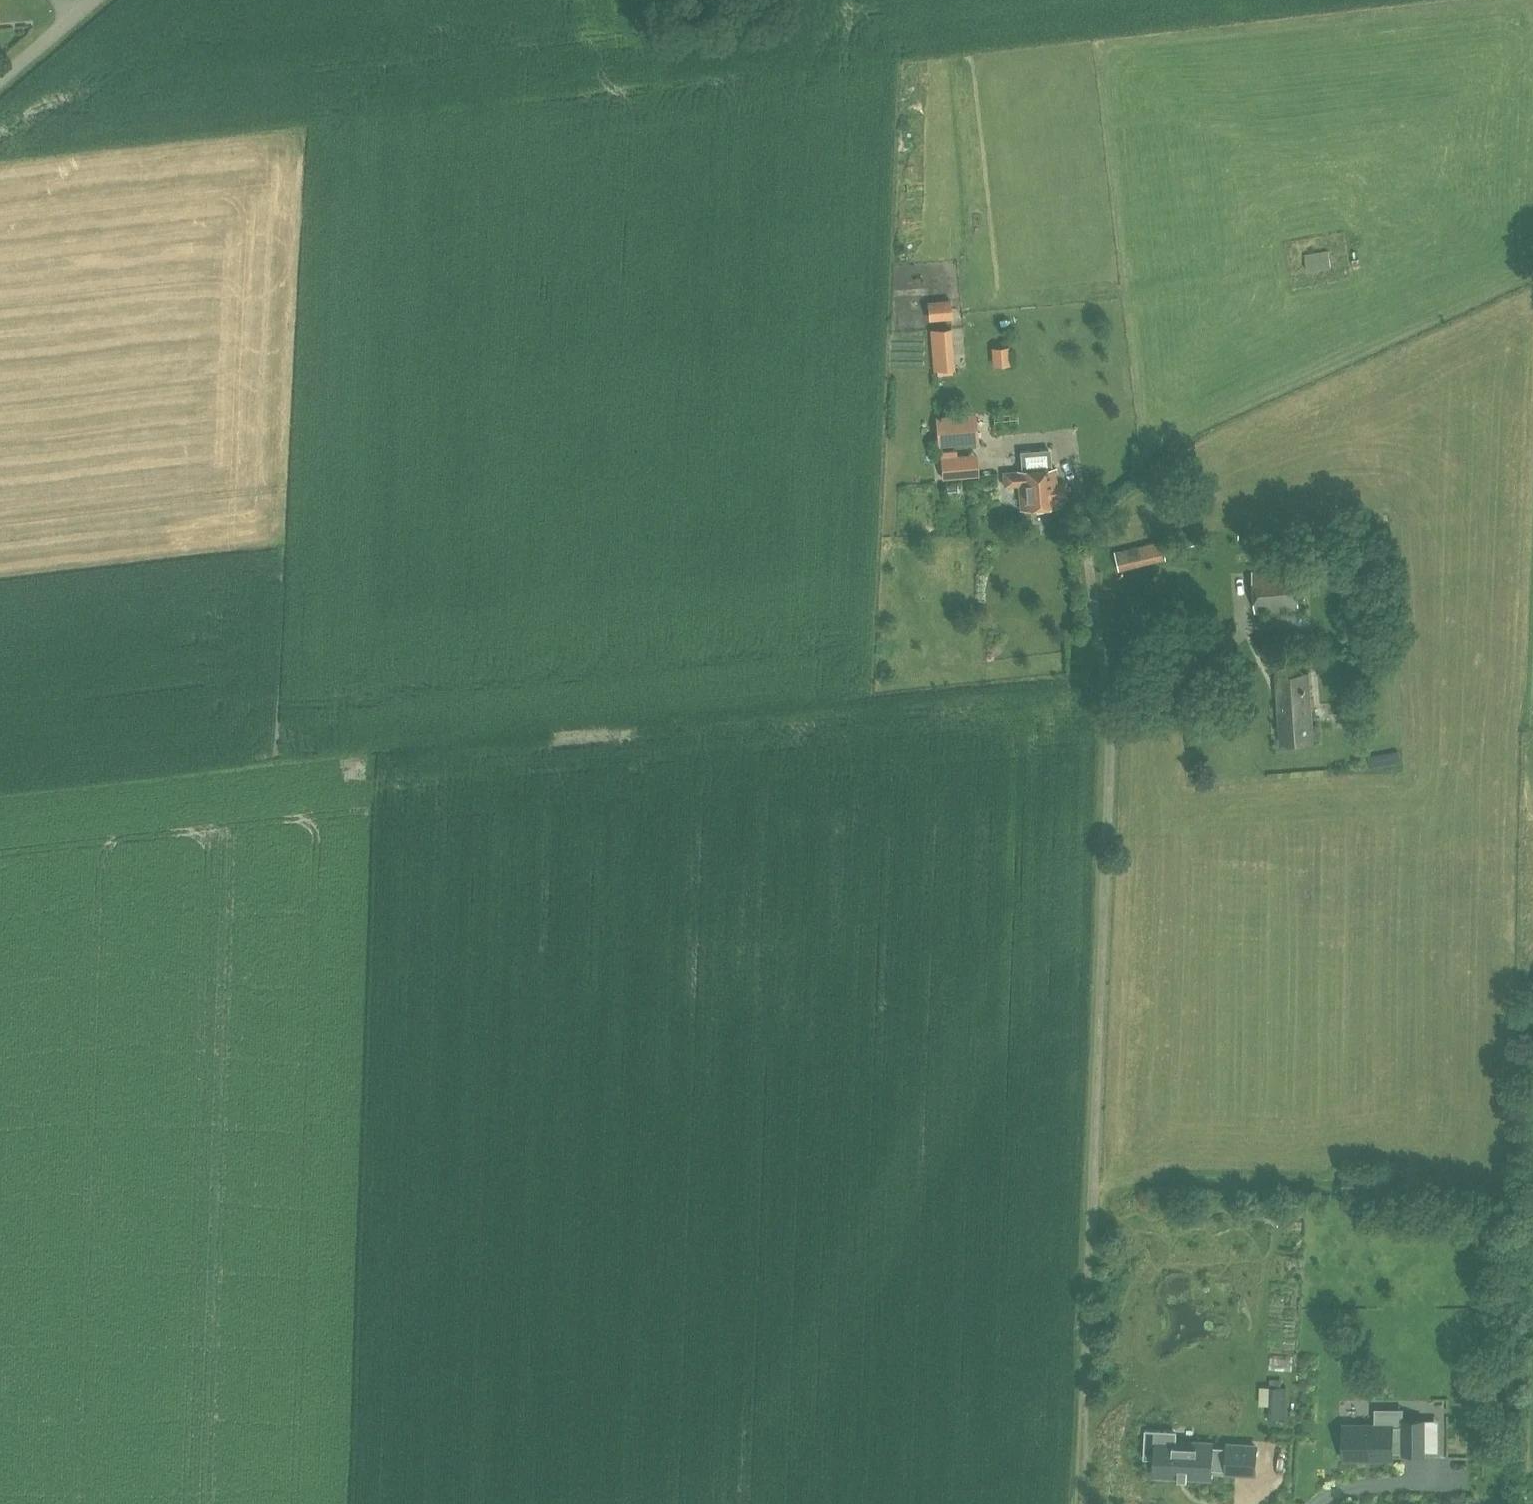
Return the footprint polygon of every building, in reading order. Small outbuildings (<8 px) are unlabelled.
[(1306,254),(1308,270),(1331,266),(1329,250),(1306,254)] [(951,299),(929,301),(930,317),(952,315),(951,299)] [(939,367),(959,366),(957,324),(937,325),(939,367)] [(1015,363),(1016,344),(997,344),(997,363),(1015,363)] [(976,429),(947,430),(949,476),(978,475),(976,429)] [(1061,481),(1057,481),(1056,468),(1051,468),(1049,452),(1021,454),(1023,471),(1008,472),(1009,482),(1019,481),(1021,508),(1059,505),(1057,486),(1062,486),(1061,481)] [(989,472),(1007,470),(1005,458),(988,460),(989,472)] [(1178,540),(1180,548),(1197,544),(1195,536),(1178,540)] [(1114,551),(1119,570),(1166,559),(1161,540),(1114,551)] [(1253,571),(1256,613),(1299,610),(1296,567),(1253,571)] [(1366,636),(1355,637),(1355,649),(1366,649),(1366,636)] [(1279,722),(1281,744),(1314,741),(1312,720),(1310,672),(1277,674),(1279,722)] [(1282,1387),(1270,1387),(1269,1418),(1281,1419),(1282,1387)] [(1405,1454),(1427,1454),(1427,1420),(1406,1420),(1405,1420),(1405,1426),(1395,1426),(1395,1425),(1378,1425),(1347,1425),(1347,1458),(1395,1459),(1395,1451),(1405,1452),(1405,1454)] [(1177,1432),(1152,1431),(1151,1455),(1159,1455),(1158,1469),(1175,1470),(1175,1477),(1215,1479),(1215,1472),(1230,1473),(1229,1474),(1257,1476),(1259,1446),(1231,1445),(1231,1447),(1215,1446),(1215,1444),(1176,1442),(1177,1432)]
